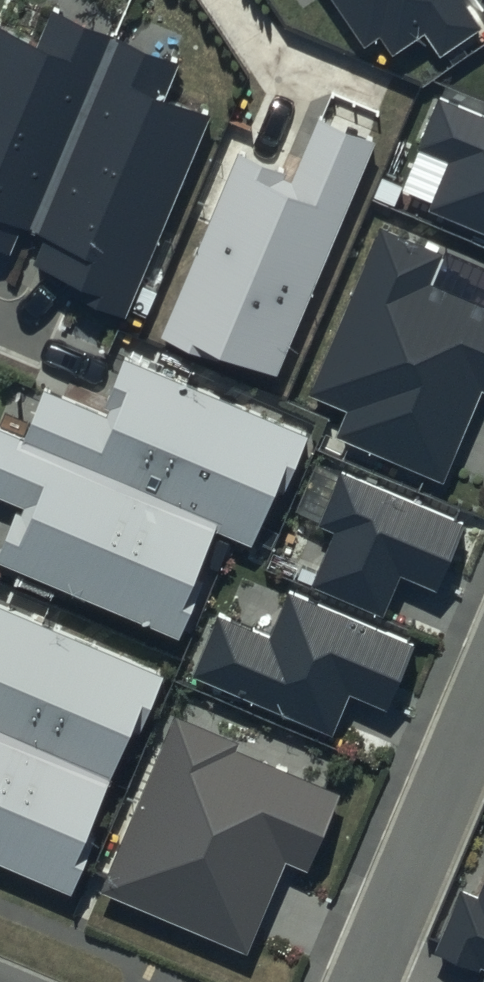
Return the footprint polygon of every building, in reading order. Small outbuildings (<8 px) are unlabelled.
[(365,46),(380,36),(393,55),(424,34),(439,56),(479,29),(459,0),(334,0),(365,46)] [(53,8),(37,47),(0,32),(0,248),(11,253),(20,233),(41,242),(31,267),(69,283),(65,294),(125,319),(209,117),(162,98),(178,59),(53,8)] [(440,100),(420,149),(449,161),(428,211),(483,235),(483,118),(440,100)] [(293,175),(237,151),(158,339),(207,359),(210,350),(278,379),(378,144),(316,118),(293,175)] [(381,228),(309,396),(347,413),(336,437),(443,482),(482,391),(483,392),(483,307),(430,284),(443,254),(381,228)] [(124,361),(101,415),(42,391),(22,440),(0,431),(0,500),(20,508),(0,555),(0,568),(175,640),(219,535),(252,549),(277,491),(285,494),(308,438),(124,361)] [(467,526),(340,473),(318,527),(334,533),(311,586),(385,617),(401,579),(438,594),(467,526)] [(414,648),(289,595),(272,637),(218,614),(191,677),(332,736),(349,695),(387,711),(414,648)] [(0,604),(0,865),(70,895),(95,837),(90,835),(132,737),(139,740),(167,676),(0,604)] [(238,743),(175,716),(100,893),(248,956),(287,864),(307,873),(340,796),(234,752),(238,743)] [(479,901),(464,895),(439,952),(483,971),(483,889),(479,901)]
